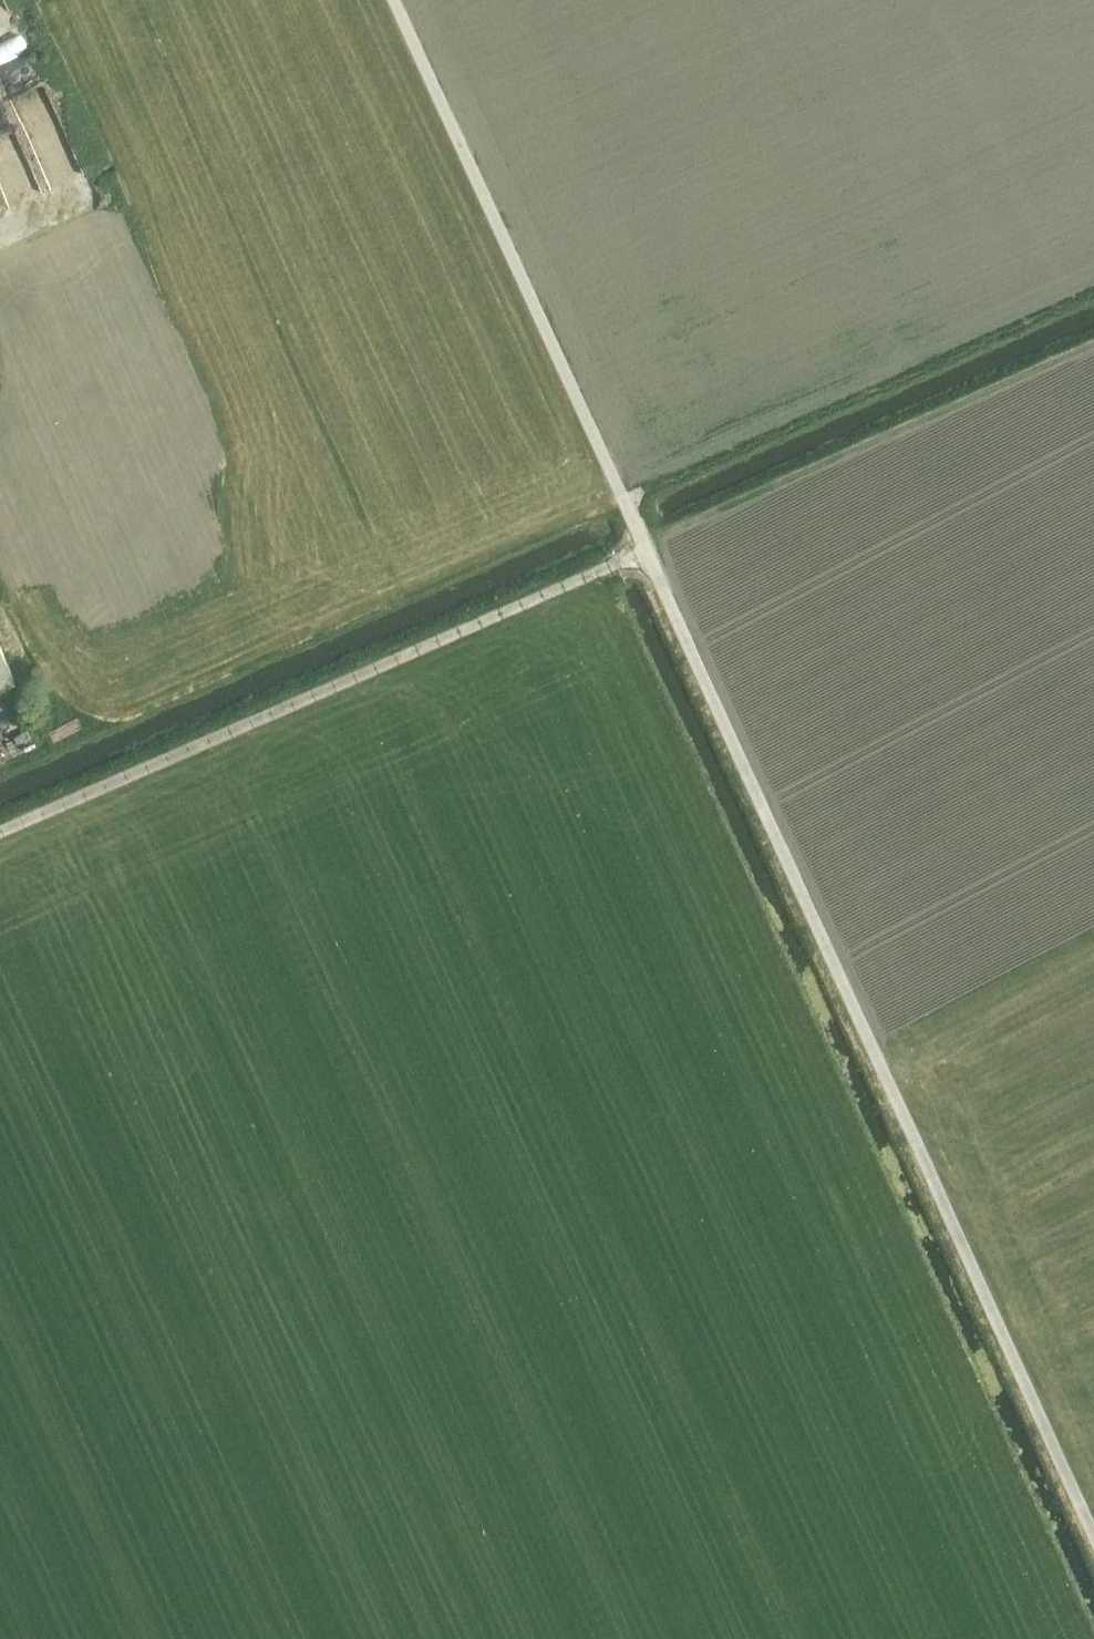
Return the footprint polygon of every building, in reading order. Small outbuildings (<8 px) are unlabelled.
[(0,644),(0,686),(16,679),(0,644)]
